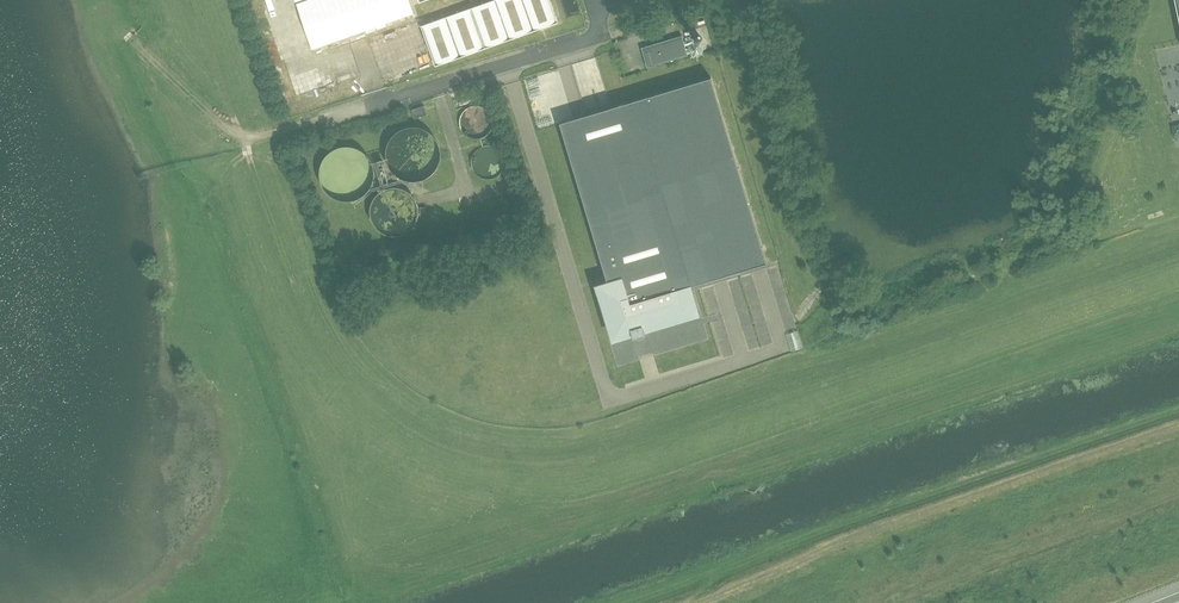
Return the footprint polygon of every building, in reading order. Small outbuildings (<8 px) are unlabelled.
[(421,26),(436,66),(558,22),(550,0),(493,0),(421,26)] [(642,47),(648,67),(688,55),(682,35),(642,47)] [(284,72),(303,109),(313,104),(295,67),(284,72)] [(396,73),(398,82),(416,77),(416,76),(424,74),(422,67),(396,73)] [(646,334),(644,326),(693,311),(686,287),(767,263),(711,77),(611,107),(560,123),(610,287),(603,289),(617,334),(632,330),(634,337),(646,334)] [(334,88),(312,93),(315,104),(337,99),(334,88)] [(464,88),(455,90),(457,96),(466,94),(464,88)] [(492,122),(492,120),(492,117),(491,114),(490,111),(488,109),(486,107),(482,105),(479,104),(475,104),(473,104),(469,105),(466,107),(464,109),(462,111),(460,114),(460,118),(459,120),(460,124),(461,127),(462,129),(464,132),(468,134),(471,135),(474,136),(477,136),(479,136),(483,135),(485,133),(488,131),(490,128),(491,126),(492,122)] [(412,109),(415,118),(427,114),(424,105),(412,109)] [(440,157),(440,152),(440,146),(438,140),(435,135),(432,132),(428,129),(423,126),(418,125),(412,124),(407,125),(401,126),(397,129),(393,133),(390,137),(387,141),(386,146),(385,153),(386,157),(387,163),(390,167),(394,172),(399,176),(403,178),(408,179),(414,179),(420,178),(425,177),(429,174),(433,170),(436,167),(438,162),(440,157)] [(374,176),(375,171),(374,166),(372,160),(369,155),(366,151),(362,148),(357,145),(352,144),(346,143),(342,144),(336,146),(331,149),(327,152),(324,157),(321,162),(320,167),(320,172),(320,177),(322,183),(325,187),(329,191),(333,194),(337,196),(342,198),(349,198),(354,197),(358,196),(363,193),(367,190),(370,186),(373,181),(374,176)] [(504,162),(504,159),(504,156),(503,153),(502,150),(499,148),(497,145),(494,144),(490,143),(487,143),(482,143),(480,144),(477,146),(475,148),(473,150),(472,154),(471,156),(471,160),(471,164),(472,166),(474,169),(476,172),(479,174),(482,175),(485,176),(489,176),(492,175),(495,174),(500,171),(502,168),(503,165),(504,162)] [(418,213),(418,209),(418,204),(416,200),(414,196),(411,192),(407,189),(403,187),(398,186),(394,185),(389,186),(384,188),(380,190),(377,193),(374,197),(372,201),(371,205),(371,210),(372,216),(373,219),(375,223),(379,227),(383,230),(388,232),(392,233),(396,233),(401,232),(404,231),(408,228),(412,225),(415,221),(417,217),(418,213)]
